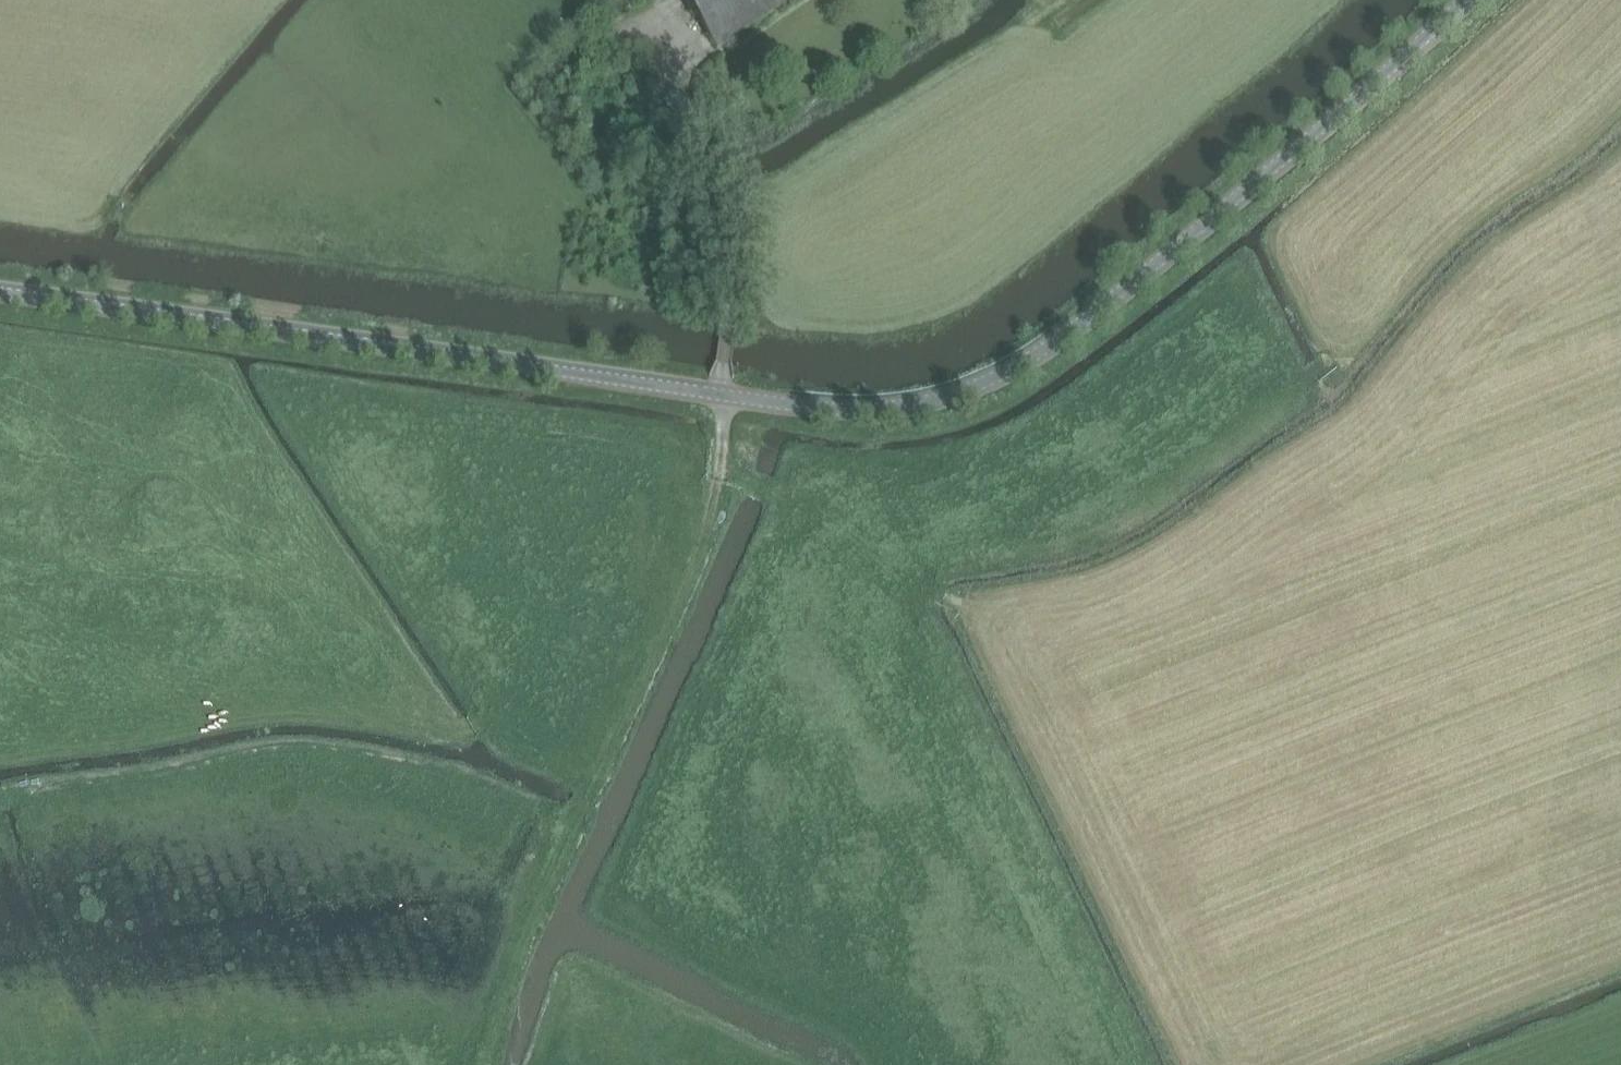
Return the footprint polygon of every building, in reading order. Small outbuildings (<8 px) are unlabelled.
[(716,50),(791,0),(683,0),(716,50)]
